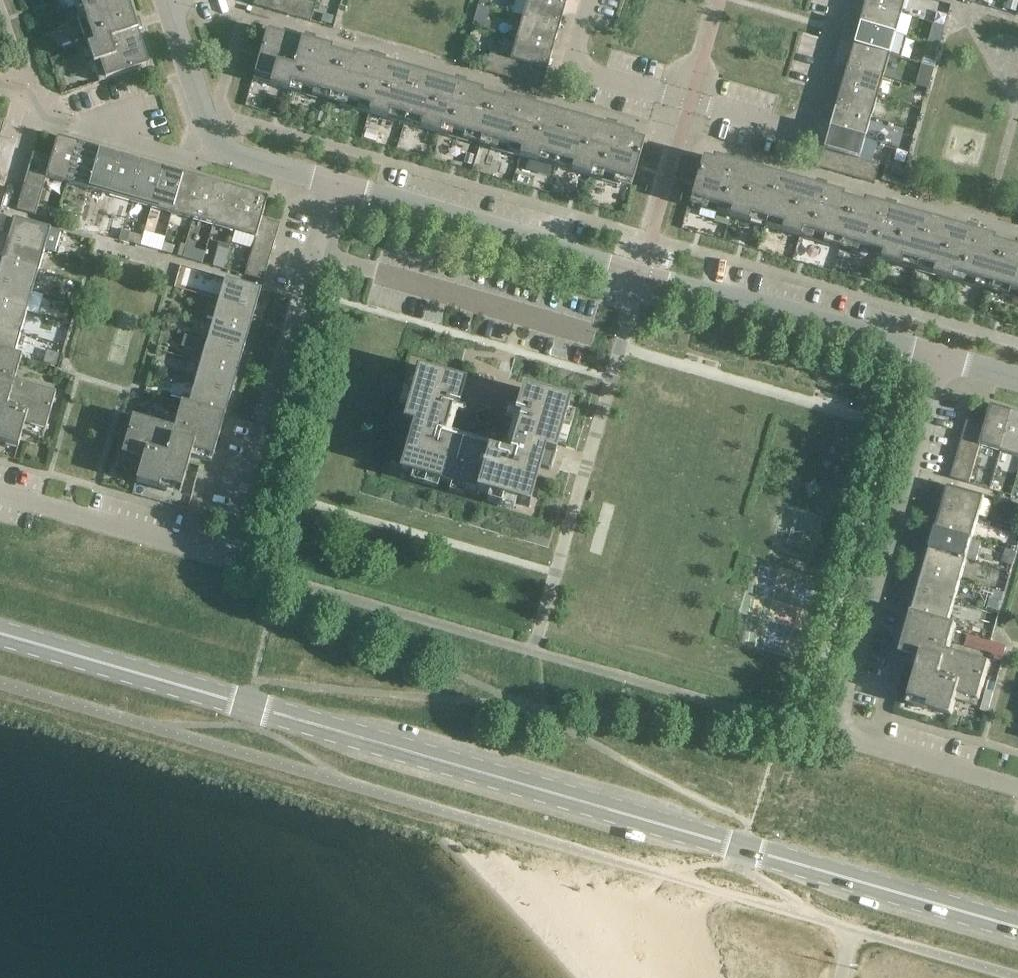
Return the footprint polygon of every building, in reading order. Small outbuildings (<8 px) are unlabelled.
[(123,0),(93,0),(80,4),(83,15),(77,17),(99,82),(149,65),(129,6),(126,7),(123,0)] [(259,7),(266,9),(268,0),(261,0),(259,7)] [(266,9),(272,11),(275,0),(268,0),(266,9)] [(272,11),(278,12),(282,0),(275,0),(272,11)] [(278,12),(284,14),(288,0),(282,0),(278,12)] [(284,14),(290,16),(295,0),(288,0),(284,14)] [(290,16),(297,18),(302,0),(295,0),(290,16)] [(302,0),(297,18),(303,19),(308,2),(302,0)] [(539,0),(527,0),(522,17),(558,28),(562,15),(560,15),(562,7),(539,0)] [(866,4),(900,14),(904,0),(867,0),(866,4)] [(1005,10),(1015,13),(1017,2),(1017,1),(1014,0),(1008,0),(1005,10)] [(315,3),(308,2),(303,19),(310,21),(315,3)] [(900,14),(866,4),(863,12),(861,12),(858,24),(894,35),(900,14)] [(478,6),(473,25),(489,30),(491,23),(487,22),(491,9),(478,6)] [(324,14),(321,22),(331,25),(334,16),(324,14)] [(558,28),(522,17),(516,38),(550,48),(553,40),(555,40),(558,28)] [(906,38),(894,35),(858,24),(854,37),(856,37),(854,45),(888,55),(900,59),(906,38)] [(932,24),(930,32),(941,35),(943,27),(932,24)] [(326,47),(266,30),(252,80),(317,99),(319,93),(330,96),(342,55),(325,50),(326,47)] [(550,48),(516,38),(510,60),(515,61),(521,63),(527,65),(533,67),(540,69),(546,70),(550,57),(548,56),(550,48)] [(888,55),(854,45),(851,54),(849,53),(846,66),(882,76),(888,55)] [(496,56),(489,54),(484,71),(491,73),(496,56)] [(358,60),(342,55),(330,96),(341,99),(339,105),(403,124),(418,73),(359,56),(358,60)] [(502,58),(496,56),(491,73),(497,75),(502,58)] [(509,59),(502,58),(497,75),(504,77),(509,59)] [(515,61),(510,60),(509,59),(504,77),(510,79),(515,61)] [(521,63),(515,61),(510,79),(516,80),(521,63)] [(527,65),(521,63),(516,80),(522,82),(527,65)] [(533,67),(527,65),(522,82),(528,84),(533,67)] [(882,76),(846,66),(842,78),(844,79),(842,87),(876,97),(882,76)] [(540,69),(533,67),(528,84),(535,86),(540,69)] [(546,70),(540,69),(535,86),(541,88),(546,70)] [(477,90),(418,73),(403,124),(468,142),(470,136),(481,139),(492,98),(476,93),(477,90)] [(876,97),(842,87),(839,95),(838,95),(834,107),(870,118),(876,97)] [(509,103),(492,98),(481,139),(491,142),(490,148),(554,167),(569,116),(510,99),(509,103)] [(870,118),(834,107),(830,120),(832,120),(830,128),(864,138),(870,118)] [(315,113),(312,122),(319,123),(322,115),(315,113)] [(628,133),(569,116),(554,167),(619,185),(620,179),(632,182),(644,141),(627,137),(628,133)] [(364,128),(362,138),(374,142),(377,132),(364,128)] [(864,138),(830,128),(828,137),(826,136),(822,150),(828,151),(835,153),(841,155),(847,157),(853,159),(858,160),(864,138)] [(71,140),(57,136),(51,157),(49,165),(47,172),(45,177),(67,183),(78,145),(70,142),(71,140)] [(86,147),(78,145),(67,183),(88,189),(99,149),(86,145),(86,147)] [(112,152),(99,149),(88,189),(108,195),(120,156),(112,154),(112,152)] [(828,151),(822,150),(817,167),(823,169),(828,151)] [(835,153),(828,151),(823,169),(830,171),(835,153)] [(51,157),(32,152),(30,160),(49,165),(51,157)] [(841,155),(835,153),(830,171),(836,173),(841,155)] [(466,154),(464,163),(470,165),(473,156),(466,154)] [(847,157),(841,155),(836,173),(842,174),(847,157)] [(127,159),(120,156),(108,195),(130,201),(141,161),(128,157),(127,159)] [(853,159),(847,157),(842,174),(848,176),(853,159)] [(718,163),(701,158),(690,199),(701,202),(699,208),(764,227),(778,176),(719,159),(718,163)] [(858,160),(853,159),(848,176),(854,178),(859,160),(858,160)] [(49,165),(30,160),(28,167),(47,172),(49,165)] [(866,162),(859,160),(854,178),(861,180),(866,162)] [(154,164),(141,161),(130,201),(151,207),(162,169),(154,166),(154,164)] [(872,164),(866,162),(861,180),(867,181),(872,164)] [(879,166),(872,164),(867,181),(874,183),(879,166)] [(47,172),(28,167),(26,174),(45,179),(45,177),(47,172)] [(885,167),(881,181),(905,188),(909,174),(885,167)] [(170,171),(162,169),(151,207),(171,213),(183,173),(170,169),(170,171)] [(196,176),(183,173),(171,213),(192,219),(203,180),(195,178),(196,176)] [(45,179),(26,174),(24,181),(43,186),(45,179)] [(837,193),(778,176),(764,227),(828,245),(830,239),(841,242),(853,201),(836,197),(837,193)] [(211,183),(203,180),(192,219),(213,225),(225,184),(212,181),(211,183)] [(43,186),(24,181),(22,188),(41,194),(43,186)] [(237,188),(225,184),(213,225),(234,231),(245,192),(237,190),(237,188)] [(41,194),(22,188),(20,195),(39,201),(41,194)] [(253,195),(245,192),(234,231),(255,237),(257,232),(259,225),(261,218),(267,197),(253,193),(253,195)] [(39,201),(20,195),(18,203),(37,208),(39,201)] [(869,206),(853,201),(841,242),(852,245),(850,252),(914,270),(929,220),(870,203),(869,206)] [(37,208),(18,203),(16,210),(35,215),(37,208)] [(61,231),(16,218),(13,227),(11,227),(7,239),(44,250),(54,253),(61,231)] [(279,223),(261,218),(259,225),(277,231),(279,223)] [(988,236),(929,220),(914,270),(979,289),(981,282),(991,286),(1003,245),(987,240),(988,236)] [(102,221),(98,233),(105,235),(108,223),(102,221)] [(277,231),(259,225),(257,232),(275,238),(277,231)] [(123,227),(119,239),(128,241),(131,230),(123,227)] [(275,238),(257,232),(255,237),(255,239),(273,245),(275,238)] [(44,250),(7,239),(4,252),(6,252),(3,261),(38,271),(44,250)] [(273,245),(255,239),(253,247),(271,252),(273,245)] [(175,241),(171,254),(181,256),(184,244),(175,241)] [(185,245),(182,257),(191,259),(194,248),(185,245)] [(1003,245),(991,286),(1002,289),(1001,295),(1017,300),(1017,249),(1003,245)] [(271,252),(253,247),(251,254),(269,259),(271,252)] [(839,253),(835,267),(845,270),(849,256),(839,253)] [(215,254),(211,265),(222,268),(225,257),(215,254)] [(269,259),(251,254),(248,261),(267,266),(269,259)] [(3,261),(1,269),(0,269),(0,282),(32,291),(38,271),(3,261)] [(267,266),(248,261),(246,268),(265,273),(267,266)] [(265,273),(246,268),(244,275),(263,281),(265,273)] [(259,288),(224,278),(218,300),(254,310),(258,298),(256,297),(259,288)] [(0,282),(0,305),(26,312),(32,291),(0,282)] [(254,310),(218,300),(212,321),(246,330),(249,322),(251,323),(254,310)] [(0,305),(0,327),(20,333),(26,312),(0,305)] [(246,330),(212,321),(206,341),(242,352),(246,339),(244,339),(246,330)] [(0,327),(0,443),(18,448),(24,426),(44,432),(55,394),(14,382),(21,356),(14,354),(20,333),(0,327)] [(242,352),(206,341),(200,362),(235,372),(237,364),(239,364),(242,352)] [(235,372),(200,362),(194,383),(231,393),(234,381),(232,380),(235,372)] [(412,422),(398,470),(528,507),(539,467),(549,470),(569,401),(521,387),(503,448),(450,433),(466,380),(417,366),(402,419),(412,422)] [(231,393),(194,383),(188,404),(181,401),(178,412),(173,428),(132,416),(121,454),(142,460),(136,482),(158,488),(160,483),(181,489),(190,457),(205,461),(207,454),(213,456),(225,413),(223,412),(225,405),(227,406),(231,393)] [(169,398),(166,409),(178,412),(181,401),(169,398)] [(1005,409),(992,405),(986,426),(983,433),(981,440),(980,445),(1002,451),(1013,413),(1005,411),(1005,409)] [(1013,413),(1002,451),(1017,456),(1017,414),(1013,413)] [(986,426),(967,421),(965,428),(983,433),(986,426)] [(983,433),(965,428),(963,435),(981,440),(983,433)] [(981,440),(963,435),(961,442),(979,447),(980,445),(981,440)] [(979,447),(961,442),(959,449),(977,455),(979,447)] [(977,455),(959,449),(957,457),(975,462),(977,455)] [(975,462),(957,457),(955,464),(973,469),(975,462)] [(973,469),(955,464),(953,471),(971,476),(973,469)] [(971,476),(953,471),(951,478),(969,484),(971,476)] [(985,496),(950,486),(948,496),(946,495),(942,508),(979,518),(985,496)] [(979,518),(942,508),(939,520),(941,521),(938,529),(973,539),(979,518)] [(973,539),(938,529),(936,537),(934,537),(930,549),(967,560),(973,539)] [(967,560),(930,549),(927,562),(929,562),(926,570),(961,580),(967,560)] [(961,580),(926,570),(924,579),(922,578),(918,591),(955,601),(961,580)] [(992,590),(986,609),(998,613),(1003,594),(992,590)] [(955,601),(918,591),(915,603),(917,604),(915,611),(913,610),(900,653),(905,655),(903,662),(919,666),(910,698),(931,704),(929,709),(952,716),(958,694),(979,700),(990,662),(948,650),(956,624),(949,622),(955,601)]
